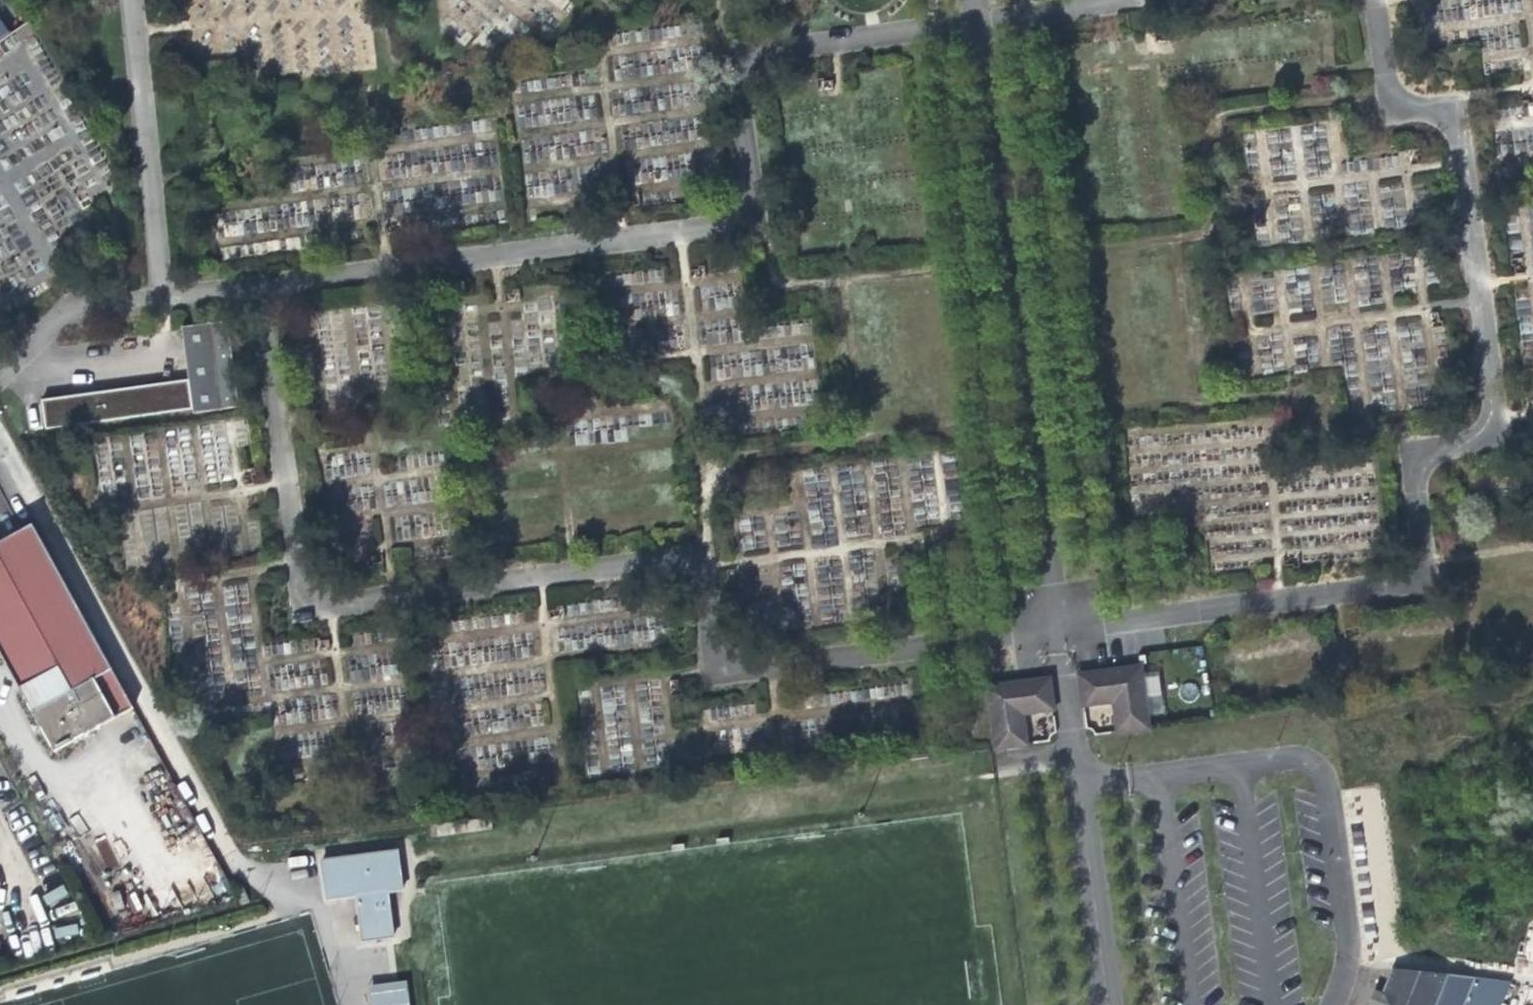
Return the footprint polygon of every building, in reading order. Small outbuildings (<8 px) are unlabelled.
[(11,37),(0,19),(0,44),(11,37)] [(232,321),(187,328),(194,380),(61,398),(65,427),(198,409),(199,414),(244,408),(232,321)] [(65,427),(61,398),(47,400),(50,429),(65,427)] [(0,548),(0,650),(58,755),(136,712),(35,529),(2,547),(0,548)] [(1083,677),(1087,708),(1117,704),(1119,716),(1121,735),(1154,730),(1146,668),(1083,677)] [(1027,716),(1058,712),(1054,680),(1036,683),(1037,691),(1034,696),(1021,698),(1014,692),(1013,686),(992,688),(1001,751),(1030,747),(1028,731),(1027,716)] [(1036,683),(1013,686),(1014,692),(1021,698),(1034,696),(1037,691),(1036,683)] [(369,941),(400,937),(394,892),(408,890),(403,852),(328,861),(333,900),(363,896),(369,941)] [(1384,995),(1380,1004),(1503,1004),(1512,984),(1445,978),(1392,973),(1384,995)] [(374,987),(375,994),(414,989),(413,982),(374,987)] [(375,994),(376,1004),(416,1004),(414,989),(375,994)] [(1384,995),(1375,991),(1370,1004),(1380,1004),(1384,995)]
